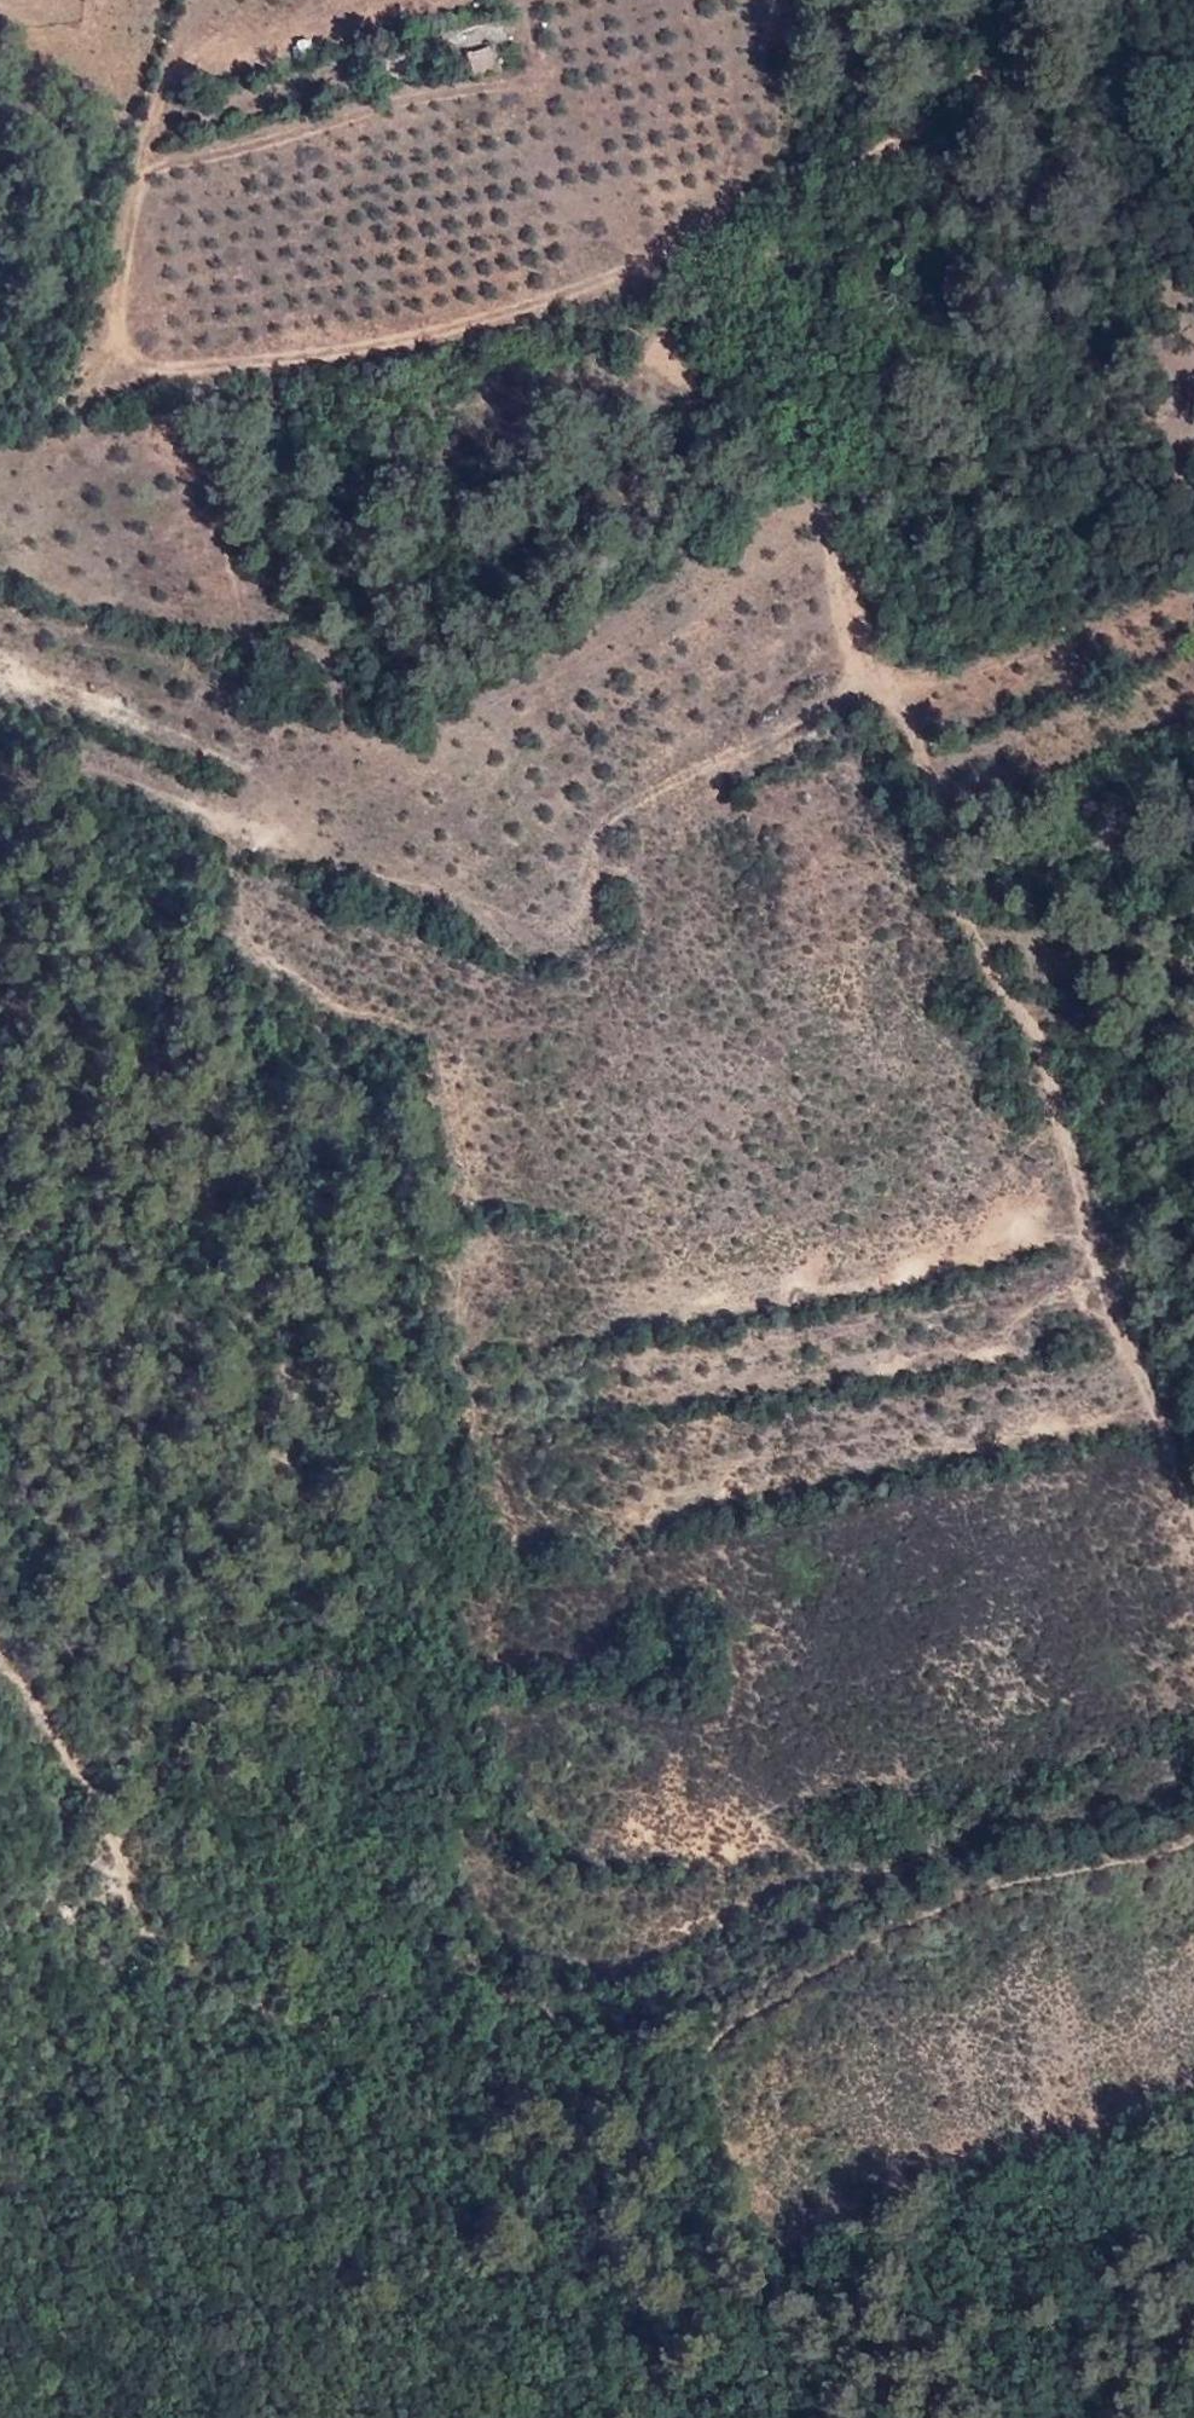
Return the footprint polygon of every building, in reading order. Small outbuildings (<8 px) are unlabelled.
[(481,44),(454,45),(455,69),(482,67),(481,44)]
